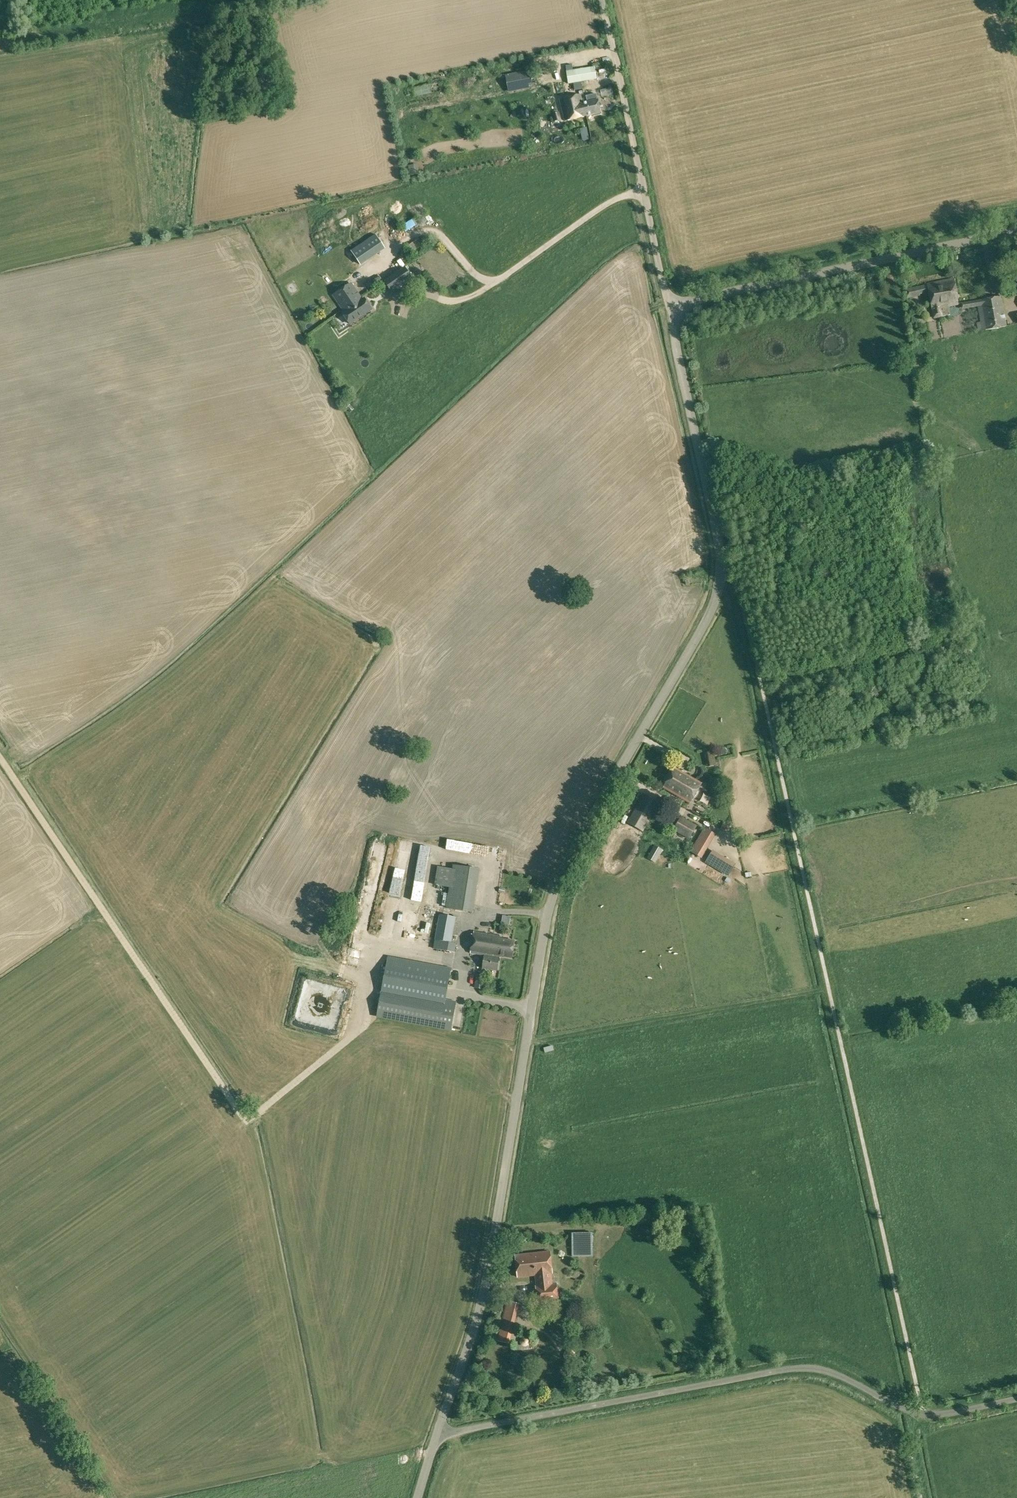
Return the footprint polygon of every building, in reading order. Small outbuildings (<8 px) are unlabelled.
[(590,67),(567,71),(569,84),(597,79),(595,66),(590,67)] [(532,87),(529,71),(506,75),(509,91),(532,87)] [(586,87),(587,95),(611,92),(611,84),(586,87)] [(430,85),(414,88),(415,95),(432,92),(430,85)] [(614,94),(605,96),(607,102),(616,100),(614,94)] [(586,116),(583,104),(581,95),(561,99),(566,121),(586,116)] [(587,99),(588,103),(583,104),(586,116),(601,113),(598,96),(587,99)] [(603,108),(604,114),(616,111),(614,105),(603,108)] [(553,114),(555,122),(561,120),(559,113),(553,114)] [(377,235),(352,251),(361,266),(386,249),(377,235)] [(408,265),(416,260),(412,254),(404,260),(408,265)] [(405,268),(384,281),(392,292),(412,279),(405,268)] [(949,306),(959,304),(954,280),(905,289),(907,298),(920,296),(920,294),(929,292),(934,318),(951,315),(949,306)] [(351,283),(334,295),(345,312),(343,313),(350,324),(372,309),(365,299),(362,300),(351,283)] [(961,304),(962,310),(978,307),(983,331),(1008,326),(1002,296),(961,304)] [(706,759),(715,758),(713,750),(705,752),(706,759)] [(690,768),(693,762),(683,758),(680,764),(690,768)] [(665,788),(690,802),(702,783),(676,769),(665,788)] [(627,822),(644,832),(659,804),(644,795),(627,822)] [(447,908),(474,912),(488,820),(461,816),(447,906),(447,908)] [(675,829),(690,838),(696,826),(682,818),(675,829)] [(690,851),(699,857),(713,833),(704,828),(690,851)] [(496,860),(508,862),(510,847),(499,845),(496,860)] [(648,858),(655,863),(663,849),(655,845),(648,858)] [(490,885),(486,898),(499,902),(503,889),(490,885)] [(397,906),(403,907),(406,889),(393,887),(388,917),(395,918),(397,906)] [(432,955),(447,958),(454,959),(457,943),(452,943),(456,917),(440,914),(432,955)] [(471,953),(485,956),(499,958),(500,955),(512,957),(515,941),(503,939),(503,936),(475,931),(471,953)] [(387,944),(395,946),(397,938),(388,937),(387,944)] [(352,964),(364,966),(366,953),(354,951),(352,964)] [(388,956),(380,999),(377,1014),(452,1028),(457,1001),(446,999),(452,967),(388,956)] [(485,956),(483,968),(497,970),(499,958),(485,956)] [(303,1008),(299,1020),(336,1030),(342,1012),(326,1008),(331,990),(332,991),(333,987),(325,984),(320,1002),(310,999),(307,1009),(303,1008)] [(311,994),(319,986),(317,984),(312,989),(310,986),(307,989),(311,994)] [(591,1255),(591,1244),(593,1244),(592,1233),(574,1234),(574,1245),(577,1244),(577,1256),(591,1255)] [(515,1256),(518,1277),(536,1275),(537,1286),(536,1286),(538,1303),(559,1301),(557,1284),(552,1284),(551,1273),(553,1273),(550,1252),(515,1256)] [(502,1325),(513,1328),(520,1303),(510,1300),(502,1325)]
